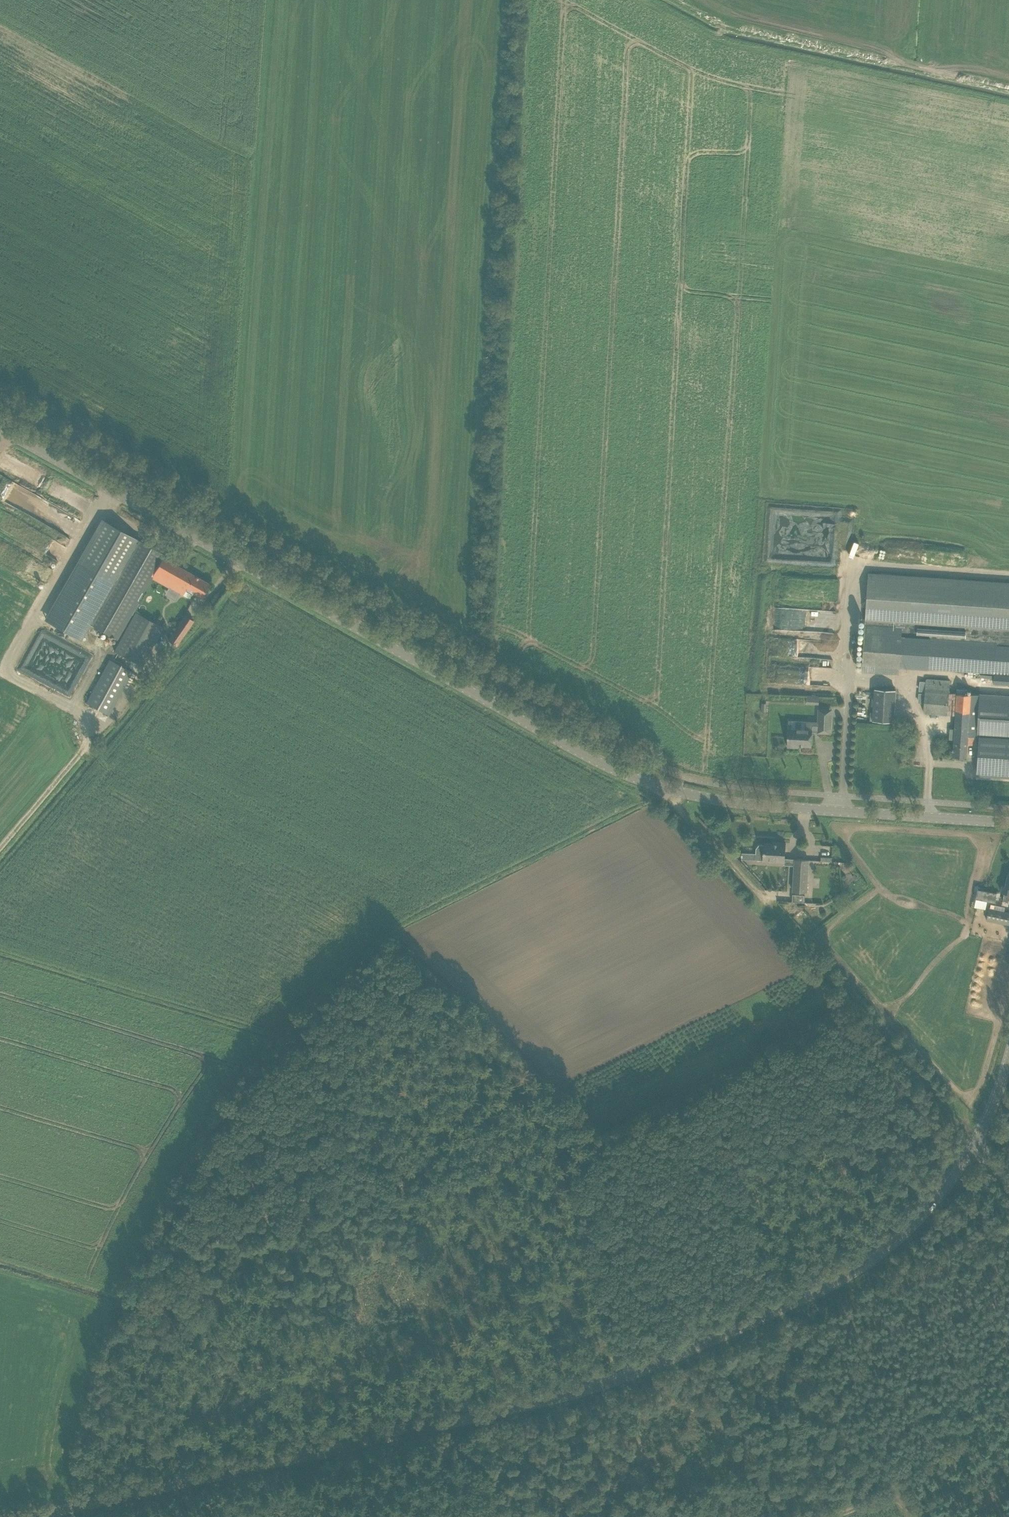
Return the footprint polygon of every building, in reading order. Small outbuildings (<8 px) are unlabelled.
[(209,583),(163,557),(165,555),(136,539),(103,520),(46,620),(79,639),(89,623),(117,639),(136,605),(145,589),(152,578),(183,595),(185,590),(192,594),(193,592),(201,597),(209,583)] [(1008,687),(1008,583),(868,573),(862,664),(874,665),(873,672),(898,674),(898,667),(993,673),(992,686),(1008,687)] [(166,602),(145,589),(136,605),(157,617),(166,602)] [(114,651),(141,666),(162,627),(134,612),(114,651)] [(168,640),(176,646),(193,621),(185,615),(168,640)] [(86,703),(109,715),(132,672),(109,659),(86,703)] [(34,667),(30,676),(69,695),(74,684),(67,680),(66,683),(34,667)] [(923,712),(947,713),(949,678),(926,676),(923,712)] [(872,720),(893,722),(895,690),(874,689),(872,720)] [(806,694),(805,704),(818,705),(819,695),(806,694)] [(811,746),(812,731),(817,732),(817,733),(830,733),(831,717),(818,717),(818,725),(807,724),(807,729),(789,728),(788,728),(787,747),(798,747),(798,745),(811,746)] [(953,756),(967,757),(967,744),(953,743),(953,756)] [(784,861),(785,843),(776,842),(776,844),(764,843),(764,844),(759,844),(755,848),(754,860),(755,860),(755,859),(784,861)] [(821,855),(832,854),(831,845),(820,845),(821,855)] [(793,891),(807,892),(808,860),(795,859),(793,891)] [(981,890),(979,899),(985,901),(998,903),(1000,894),(988,891),(981,890)] [(1008,925),(1008,912),(989,908),(986,920),(1008,925)]
